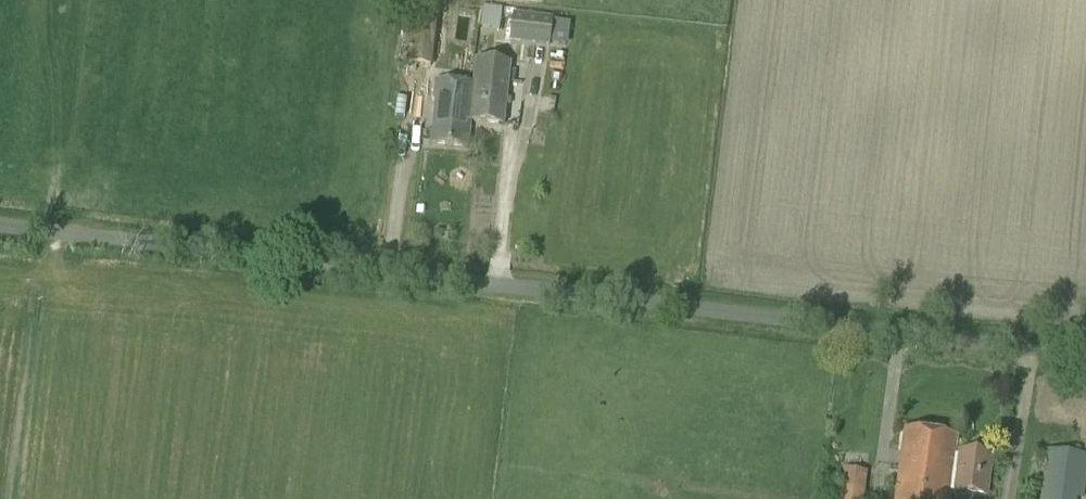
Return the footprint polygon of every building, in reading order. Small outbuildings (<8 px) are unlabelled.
[(499,32),(501,8),(482,7),(480,30),(499,32)] [(549,47),(552,19),(512,14),(509,42),(549,47)] [(405,19),(400,64),(431,67),(436,22),(405,19)] [(472,121),(473,122),(505,125),(510,65),(482,62),(480,84),(473,83),(473,84),(477,84),(476,95),(475,94),(472,121)] [(473,84),(473,83),(436,80),(430,144),(468,147),(470,122),(473,122),(472,121),(475,94),(476,95),(477,84),(473,84)] [(442,231),(433,230),(433,239),(441,240),(442,231)] [(955,457),(957,437),(903,430),(900,455),(895,498),(948,498),(950,489),(955,457)] [(1040,493),(1076,498),(1084,498),(1085,482),(1085,456),(1046,451),(1040,493)] [(955,457),(950,489),(960,490),(959,492),(987,496),(992,456),(960,452),(960,457),(955,457)] [(864,491),(840,488),(839,498),(863,498),(864,491)]
